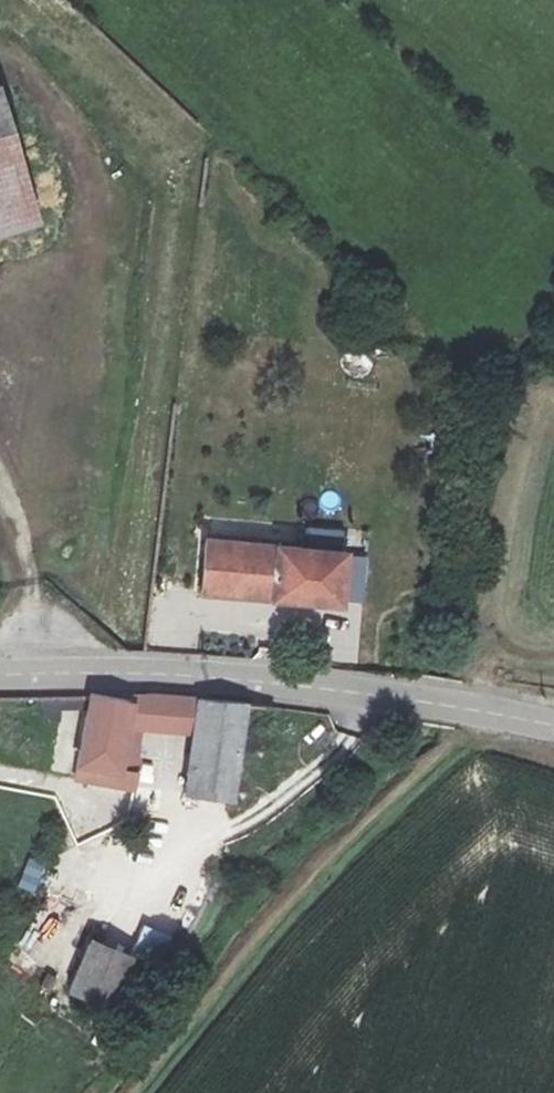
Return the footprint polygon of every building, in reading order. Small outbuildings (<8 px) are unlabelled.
[(44,225),(5,85),(0,86),(0,238),(44,225)] [(343,609),(343,600),(363,602),(367,557),(209,541),(203,595),(343,609)] [(234,801),(248,703),(132,699),(130,705),(92,698),(77,779),(135,791),(139,772),(142,729),(195,734),(184,793),(234,801)] [(73,783),(67,813),(95,818),(101,788),(73,783)] [(139,962),(94,942),(71,993),(116,1013),(139,962)]
